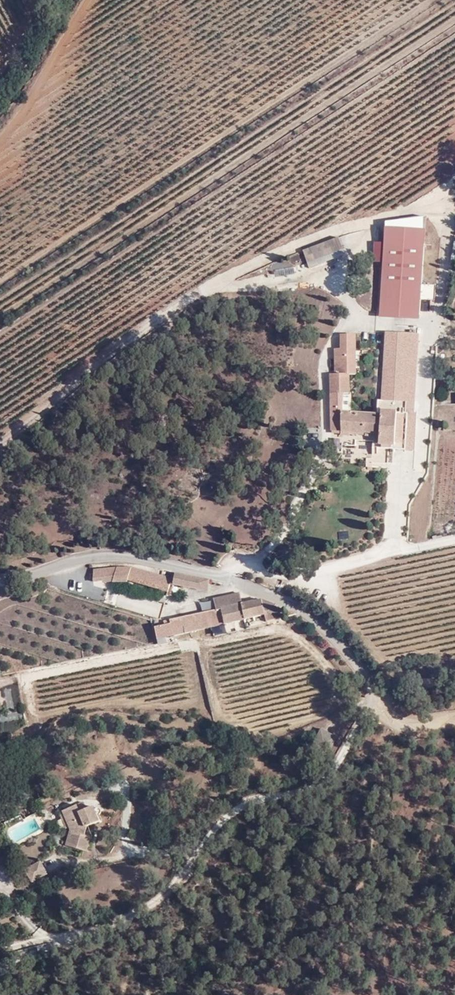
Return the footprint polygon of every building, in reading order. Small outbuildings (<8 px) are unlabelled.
[(319,244),(326,261),(344,254),(337,237),(319,244)] [(301,251),(309,268),(326,261),(319,244),(301,251)] [(387,342),(410,343),(410,333),(387,332),(387,342)] [(405,419),(411,420),(413,394),(406,394),(410,343),(387,342),(385,342),(381,399),(379,398),(377,409),(381,409),(381,414),(341,410),(340,406),(347,406),(347,394),(342,393),(343,369),(344,366),(333,365),(334,393),(330,393),(331,430),(340,431),(348,432),(381,434),(381,444),(394,445),(396,419),(405,419)] [(333,364),(333,365),(344,366),(345,356),(351,356),(352,342),(339,342),(338,355),(333,364)] [(404,431),(405,419),(396,419),(394,445),(402,446),(402,442),(404,431)] [(131,567),(131,566),(118,565),(93,568),(95,581),(111,579),(128,579),(129,576),(131,567)] [(170,576),(131,567),(129,576),(168,586),(169,582),(170,576)] [(171,571),(170,576),(169,582),(205,591),(208,580),(171,571)] [(128,579),(128,580),(166,590),(168,586),(129,576),(128,579)] [(291,585),(288,582),(286,581),(284,582),(282,584),(282,586),(285,589),(287,589),(289,587),(291,585)] [(266,621),(278,619),(274,603),(267,600),(255,600),(255,599),(242,602),(239,592),(214,599),(216,610),(170,621),(170,624),(155,627),(157,640),(264,613),(266,621)] [(429,677),(418,678),(418,682),(423,682),(423,687),(429,687),(429,677)] [(82,813),(89,811),(86,803),(80,805),(82,813)] [(65,810),(72,827),(72,830),(67,845),(88,852),(94,837),(85,834),(88,826),(101,822),(96,808),(89,811),(82,813),(80,805),(65,810)] [(66,829),(72,827),(65,810),(61,812),(66,829)] [(42,860),(37,862),(40,870),(28,875),(32,881),(47,873),(42,860)] [(40,870),(37,862),(25,868),(28,875),(40,870)]
